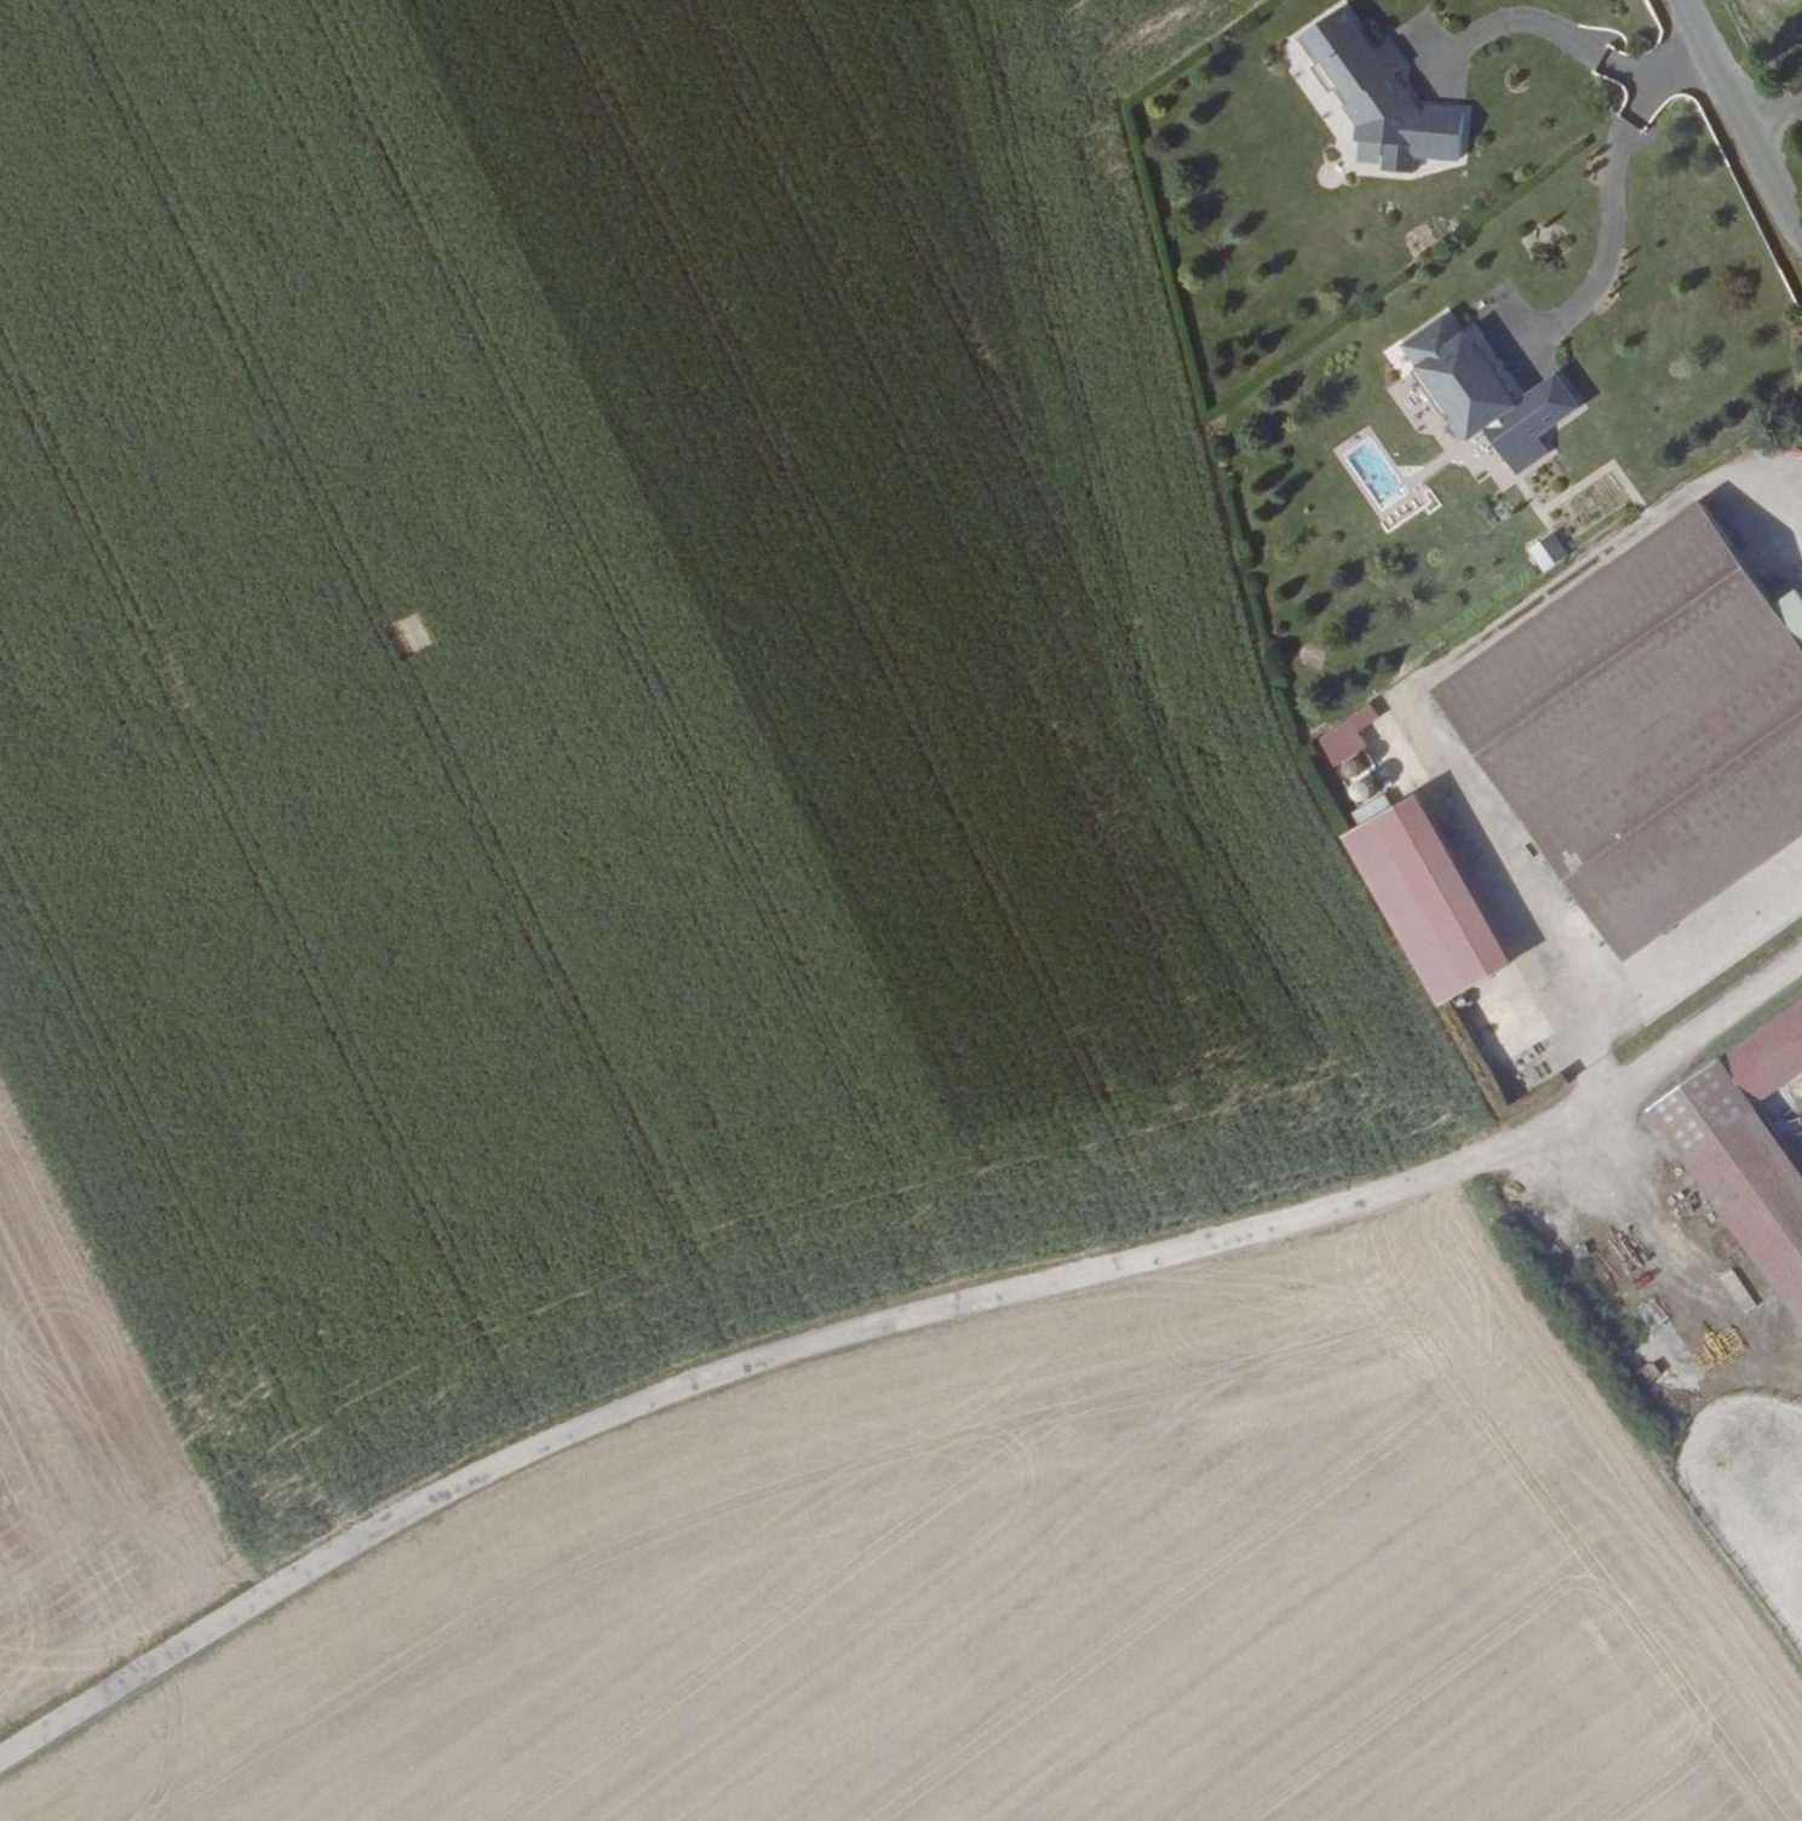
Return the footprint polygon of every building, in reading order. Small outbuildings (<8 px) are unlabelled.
[(1350,3),(1298,39),(1355,122),(1357,146),(1382,149),(1381,167),(1415,169),(1415,155),(1462,159),(1462,109),(1414,108),(1407,87),(1350,3)] [(1469,439),(1488,426),(1521,474),(1559,447),(1547,430),(1580,408),(1559,377),(1526,399),(1459,301),(1401,341),(1469,439)] [(1801,835),(1801,643),(1696,496),(1427,689),(1625,962),(1801,835)] [(1542,573),(1567,556),(1549,530),(1524,548),(1542,573)] [(1358,728),(1378,717),(1371,704),(1313,735),(1330,766),(1367,745),(1358,728)] [(1418,789),(1342,831),(1439,1006),(1515,963),(1418,789)] [(1801,1072),(1801,1002),(1725,1057),(1759,1103),(1801,1072)] [(1649,1111),(1801,1324),(1801,1164),(1759,1103),(1725,1057),(1649,1111)]
